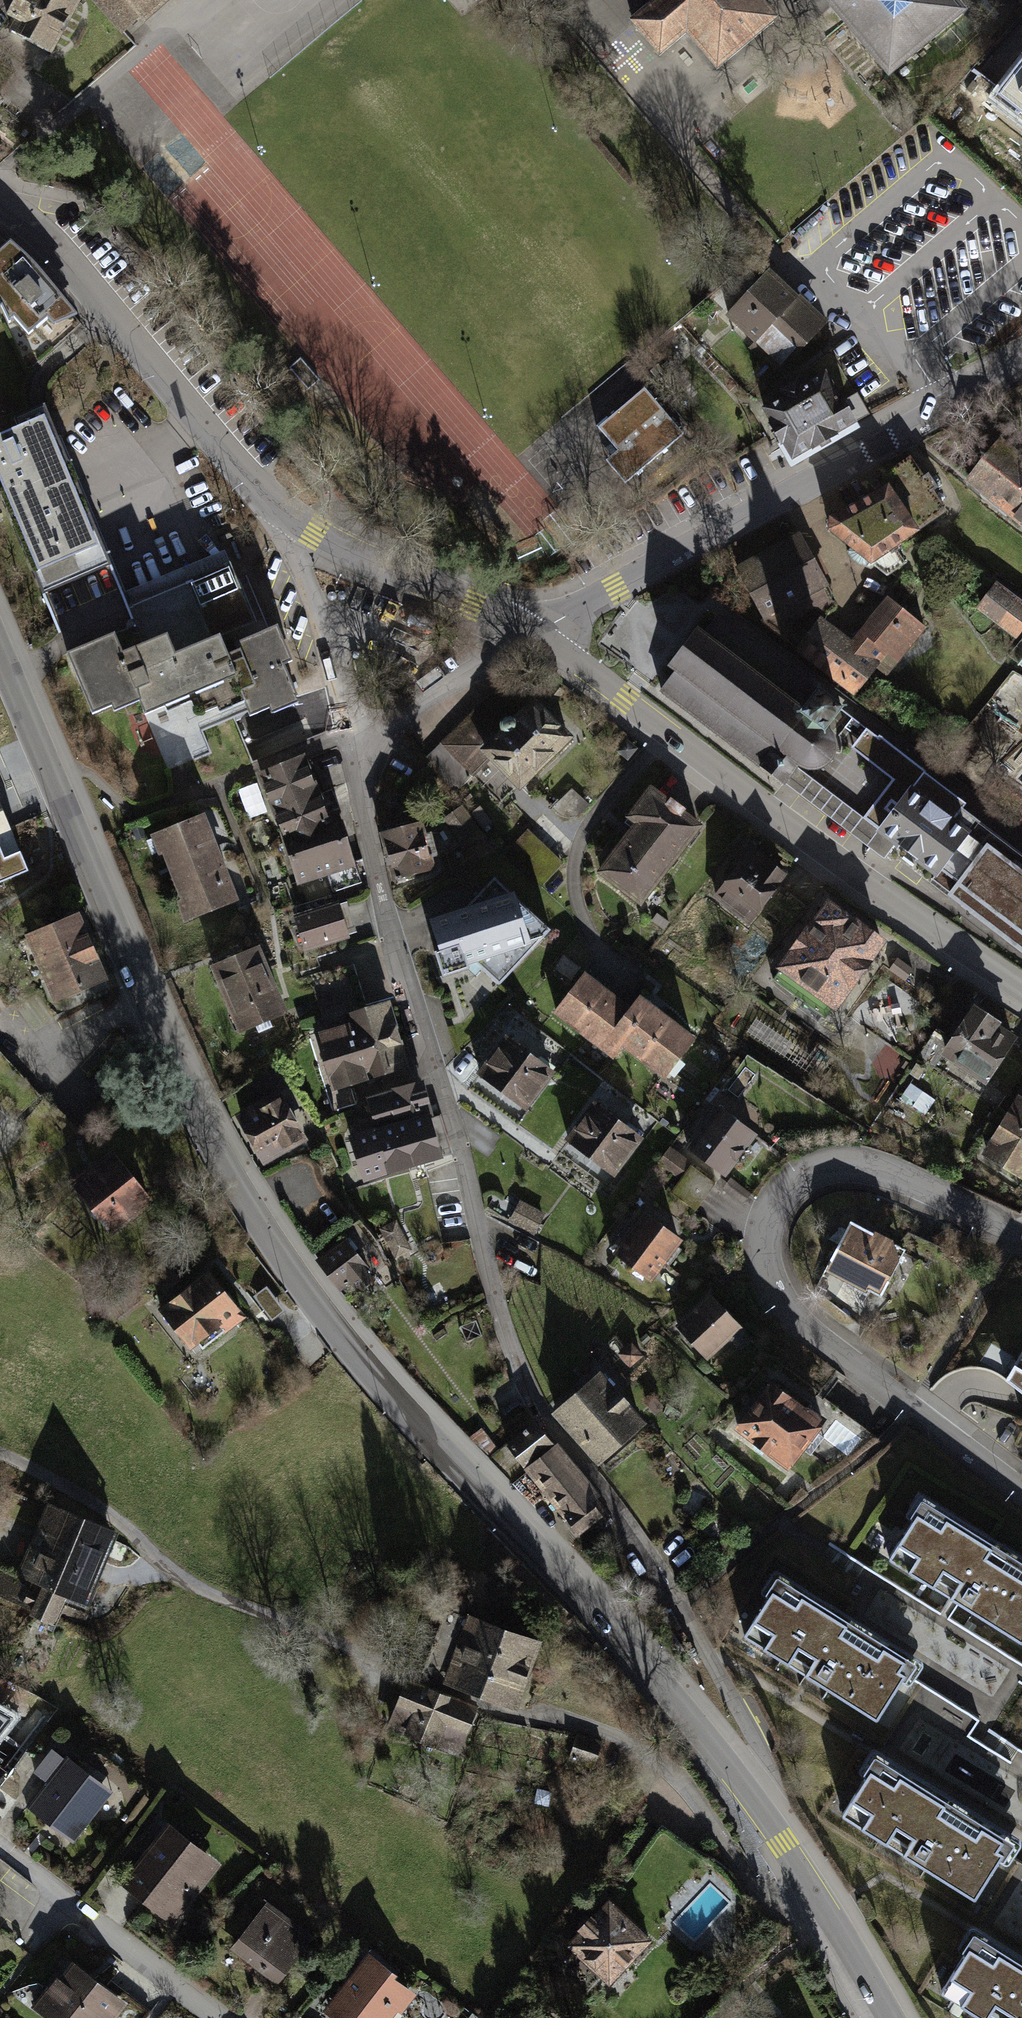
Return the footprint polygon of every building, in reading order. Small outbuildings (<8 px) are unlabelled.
[(7,35),(53,60),(82,6),(71,0),(22,0),(9,24),(12,26),(7,35)] [(123,31),(140,15),(143,18),(163,0),(94,0),(123,31)] [(660,2),(633,24),(659,55),(686,33),(717,70),(774,21),(756,0),(659,0),(660,2)] [(829,2),(889,74),(961,14),(950,0),(832,0),(829,2)] [(994,93),(1021,115),(1021,56),(994,93)] [(0,253),(0,311),(7,328),(12,323),(27,340),(46,323),(51,329),(75,320),(30,266),(7,247),(0,253)] [(776,268),(730,315),(782,365),(827,318),(776,268)] [(763,403),(792,456),(855,420),(827,369),(802,383),(797,375),(779,385),(783,392),(763,403)] [(653,389),(602,427),(638,476),(690,438),(653,389)] [(0,423),(0,464),(99,706),(140,689),(154,722),(171,764),(204,751),(195,728),(246,707),(248,711),(267,704),(269,710),(298,698),(282,660),(291,657),(283,638),(276,619),(266,623),(232,540),(123,584),(60,430),(49,403),(0,423)] [(960,483),(1021,532),(1021,460),(995,439),(960,483)] [(924,471),(912,452),(876,474),(881,482),(830,510),(830,523),(852,542),(849,548),(852,556),(859,562),(867,564),(870,558),(888,574),(907,561),(895,542),(948,508),(935,487),(940,485),(930,468),(924,471)] [(830,583),(800,529),(735,565),(765,619),(767,618),(771,632),(797,646),(821,616),(826,616),(835,602),(825,585),(830,583)] [(1021,629),(1021,596),(998,578),(977,606),(1017,636),(1021,629)] [(797,646),(795,648),(855,695),(877,668),(886,675),(926,625),(888,595),(853,640),(821,616),(797,646)] [(706,626),(698,620),(667,659),(675,665),(658,688),(784,784),(786,782),(799,763),(801,761),(810,764),(818,764),(828,760),(835,753),(838,744),(839,736),(836,726),(829,717),(848,690),(822,672),(815,680),(719,609),(706,626)] [(1008,655),(1021,666),(1021,637),(1008,655)] [(484,699),(426,756),(456,792),(490,758),(519,788),(574,733),(533,692),(514,711),(510,710),(506,710),(501,714),(499,717),(484,699)] [(878,734),(867,725),(851,746),(893,780),(910,792),(927,769),(880,732),(878,734)] [(261,775),(274,809),(317,793),(312,779),(318,777),(310,759),(305,761),(304,759),(261,775)] [(867,815),(799,763),(786,782),(885,857),(899,839),(867,815)] [(893,780),(867,815),(899,839),(939,869),(980,816),(965,805),(969,800),(927,769),(910,792),(893,780)] [(607,868),(643,896),(706,816),(660,780),(636,811),(646,819),(607,868)] [(589,803),(572,787),(551,807),(557,814),(567,817),(576,816),(584,811),(589,803)] [(317,793),(274,809),(298,883),(326,873),(333,892),(361,883),(355,862),(351,864),(336,813),(325,816),(317,793)] [(483,830),(462,803),(443,818),(465,845),(483,830)] [(27,870),(0,806),(0,881),(27,870)] [(202,809),(145,834),(177,920),(234,893),(202,809)] [(980,816),(939,869),(932,878),(1021,947),(1021,847),(980,816)] [(422,817),(378,829),(392,878),(436,865),(422,817)] [(791,871),(757,845),(719,896),(753,921),(791,871)] [(471,901),(427,914),(436,943),(432,945),(442,978),(469,969),(467,962),(474,960),(499,982),(550,924),(515,892),(513,887),(508,888),(495,875),(471,901)] [(835,897),(782,975),(832,1009),(885,931),(835,897)] [(335,901),(290,915),(300,949),(346,935),(335,901)] [(76,916),(29,935),(55,997),(102,977),(76,916)] [(266,937),(214,962),(241,1033),(295,1009),(266,937)] [(552,1011),(613,1056),(623,1044),(618,1017),(629,1002),(585,968),(552,1011)] [(697,1035),(639,990),(629,1002),(618,1017),(623,1044),(666,1076),(697,1035)] [(990,1081),(1021,1029),(1021,1020),(979,992),(943,1049),(990,1081)] [(341,1026),(319,1032),(335,1086),(331,1087),(337,1108),(356,1103),(350,1083),(407,1066),(389,1005),(339,1019),(341,1026)] [(772,1049),(780,1040),(760,1019),(751,1028),(772,1049)] [(505,1031),(476,1071),(527,1109),(556,1069),(505,1031)] [(286,1078),(238,1105),(268,1158),(316,1130),(286,1078)] [(369,1179),(451,1154),(440,1114),(430,1118),(420,1084),(368,1097),(378,1131),(355,1136),(369,1179)] [(564,1137),(614,1174),(644,1134),(594,1097),(564,1137)] [(991,1154),(1021,1171),(1021,1097),(991,1154)] [(760,1131),(719,1100),(686,1145),(727,1175),(760,1131)] [(116,1231),(165,1197),(124,1139),(75,1174),(116,1231)] [(696,1211),(716,1182),(691,1164),(693,1163),(670,1146),(657,1163),(680,1179),(670,1192),(696,1211)] [(521,1199),(510,1222),(536,1234),(547,1212),(521,1199)] [(687,1232),(650,1205),(617,1249),(654,1276),(687,1232)] [(913,1242),(858,1212),(828,1270),(885,1295),(913,1242)] [(358,1231),(318,1257),(350,1304),(390,1278),(358,1231)] [(198,1352),(252,1314),(218,1267),(164,1305),(198,1352)] [(714,1293),(677,1329),(705,1357),(742,1322),(714,1293)] [(644,1354),(632,1341),(618,1353),(630,1366),(644,1354)] [(1007,1380),(1021,1390),(1021,1353),(1007,1380)] [(647,1422),(600,1368),(551,1411),(598,1465),(647,1422)] [(780,1378),(740,1429),(790,1469),(831,1417),(780,1378)] [(664,1406),(652,1393),(643,1401),(654,1414),(664,1406)] [(535,1421),(506,1445),(523,1467),(583,1541),(611,1517),(558,1440),(554,1443),(535,1421)] [(931,1496),(891,1565),(1021,1641),(1021,1549),(931,1496)] [(51,1502),(39,1529),(6,1515),(0,1529),(0,1570),(0,1571),(0,1602),(58,1626),(70,1598),(88,1605),(120,1530),(51,1502)] [(929,1662),(783,1571),(740,1639),(887,1730),(929,1662)] [(535,1642),(446,1609),(422,1671),(449,1683),(512,1706),(535,1642)] [(393,1726),(455,1750),(472,1707),(410,1682),(393,1726)] [(67,1755),(31,1805),(81,1841),(117,1790),(67,1755)] [(884,1755),(845,1819),(984,1903),(1021,1841),(1021,1838),(884,1755)] [(179,1921),(228,1860),(177,1819),(128,1880),(179,1921)] [(609,1985),(653,1939),(608,1898),(565,1945),(609,1985)] [(317,1931),(273,1899),(242,1944),(289,1973),(317,1931)] [(984,1935),(949,1994),(990,2017),(1021,2017),(1021,1958),(984,1935)] [(375,1949),(324,2010),(333,2017),(399,2017),(423,1989),(375,1949)] [(38,2005),(54,2017),(118,2017),(133,2000),(77,1954),(38,2005)]
